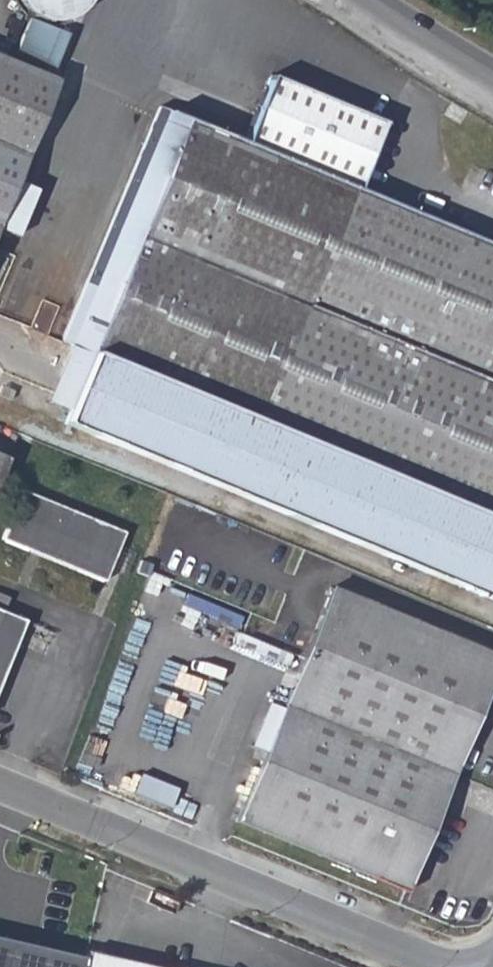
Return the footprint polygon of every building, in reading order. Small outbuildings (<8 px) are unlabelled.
[(31,14),(16,49),(54,64),(68,30),(53,23),(55,17),(64,16),(72,14),(79,9),(86,4),(88,0),(25,0),(27,3),(33,9),(38,12),(36,17),(31,14)] [(58,78),(0,54),(0,218),(58,78)] [(350,541),(388,556),(406,564),(460,586),(492,600),(492,243),(381,197),(409,130),(296,84),(268,150),(193,120),(66,422),(350,541)] [(11,459),(0,454),(0,486),(11,459)] [(126,533),(24,491),(4,540),(106,581),(126,533)] [(347,551),(384,566),(388,556),(350,541),(347,551)] [(403,574),(456,597),(460,586),(406,564),(403,574)] [(406,889),(492,682),(492,655),(332,587),(237,821),(406,889)] [(25,621),(4,612),(9,597),(0,594),(0,681),(25,621)] [(82,963),(0,944),(0,966),(81,966),(82,963)] [(85,951),(82,963),(81,966),(153,966),(85,951)]
